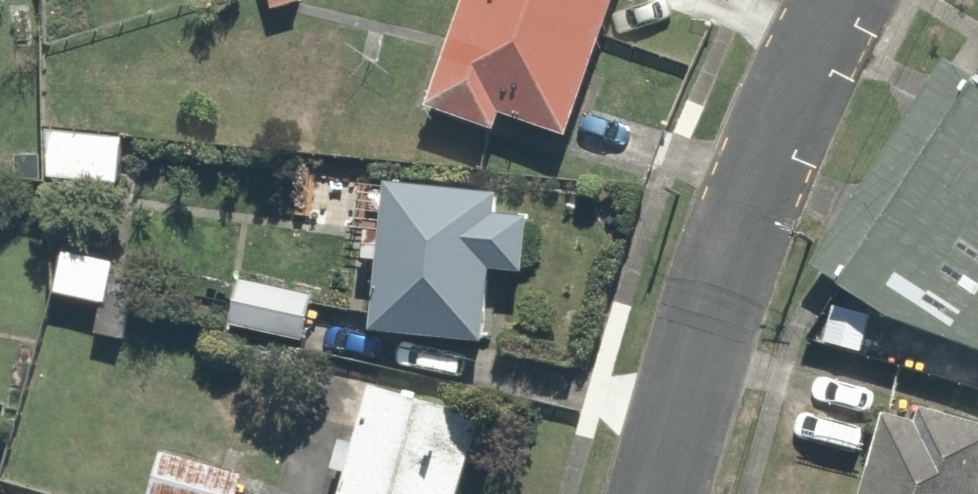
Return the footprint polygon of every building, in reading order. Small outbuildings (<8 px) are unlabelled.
[(422,91),(495,117),(500,102),(566,126),(611,0),(455,0),(422,91)] [(835,283),(971,74),(942,56),(806,264),(835,283)] [(971,74),(835,283),(882,314),(977,349),(977,79),(971,74)] [(51,120),(47,165),(121,172),(125,126),(51,120)] [(378,223),(363,222),(361,252),(376,254),(369,323),(495,334),(498,301),(481,299),(486,248),(510,250),(516,189),(383,177),(378,223)] [(119,241),(60,233),(53,283),(111,291),(119,241)] [(291,291),(235,277),(226,315),(282,329),(291,291)] [(335,493),(461,493),(486,402),(368,371),(351,434),(338,430),(330,460),(343,463),(335,493)] [(977,458),(977,413),(929,401),(924,419),(889,410),(884,429),(868,425),(851,493),(969,493),(977,458)] [(157,444),(142,493),(233,493),(240,469),(157,444)]
